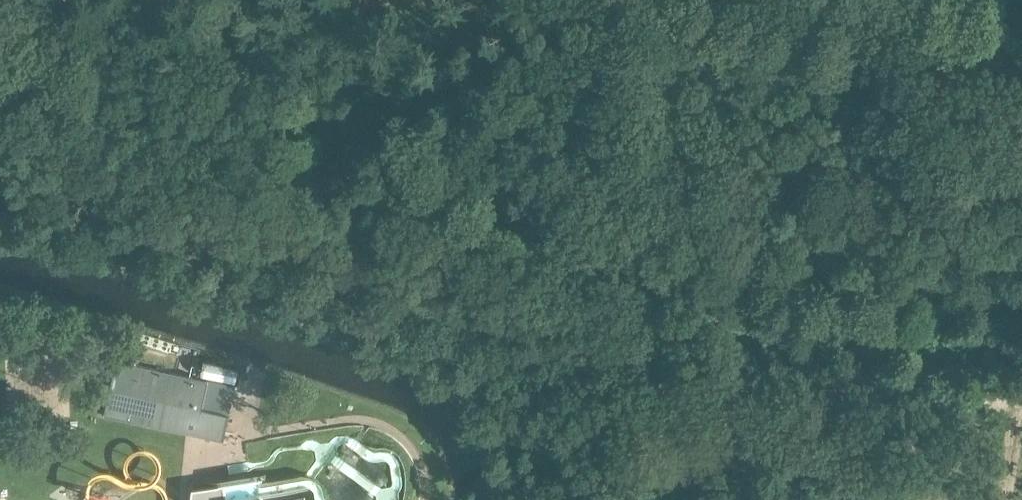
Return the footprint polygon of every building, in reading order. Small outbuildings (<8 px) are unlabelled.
[(203,407),(209,380),(117,360),(105,415),(224,442),(230,413),(203,407)] [(236,385),(209,380),(203,407),(230,413),(236,385)] [(263,477),(192,488),(191,499),(260,499),(263,477)]
